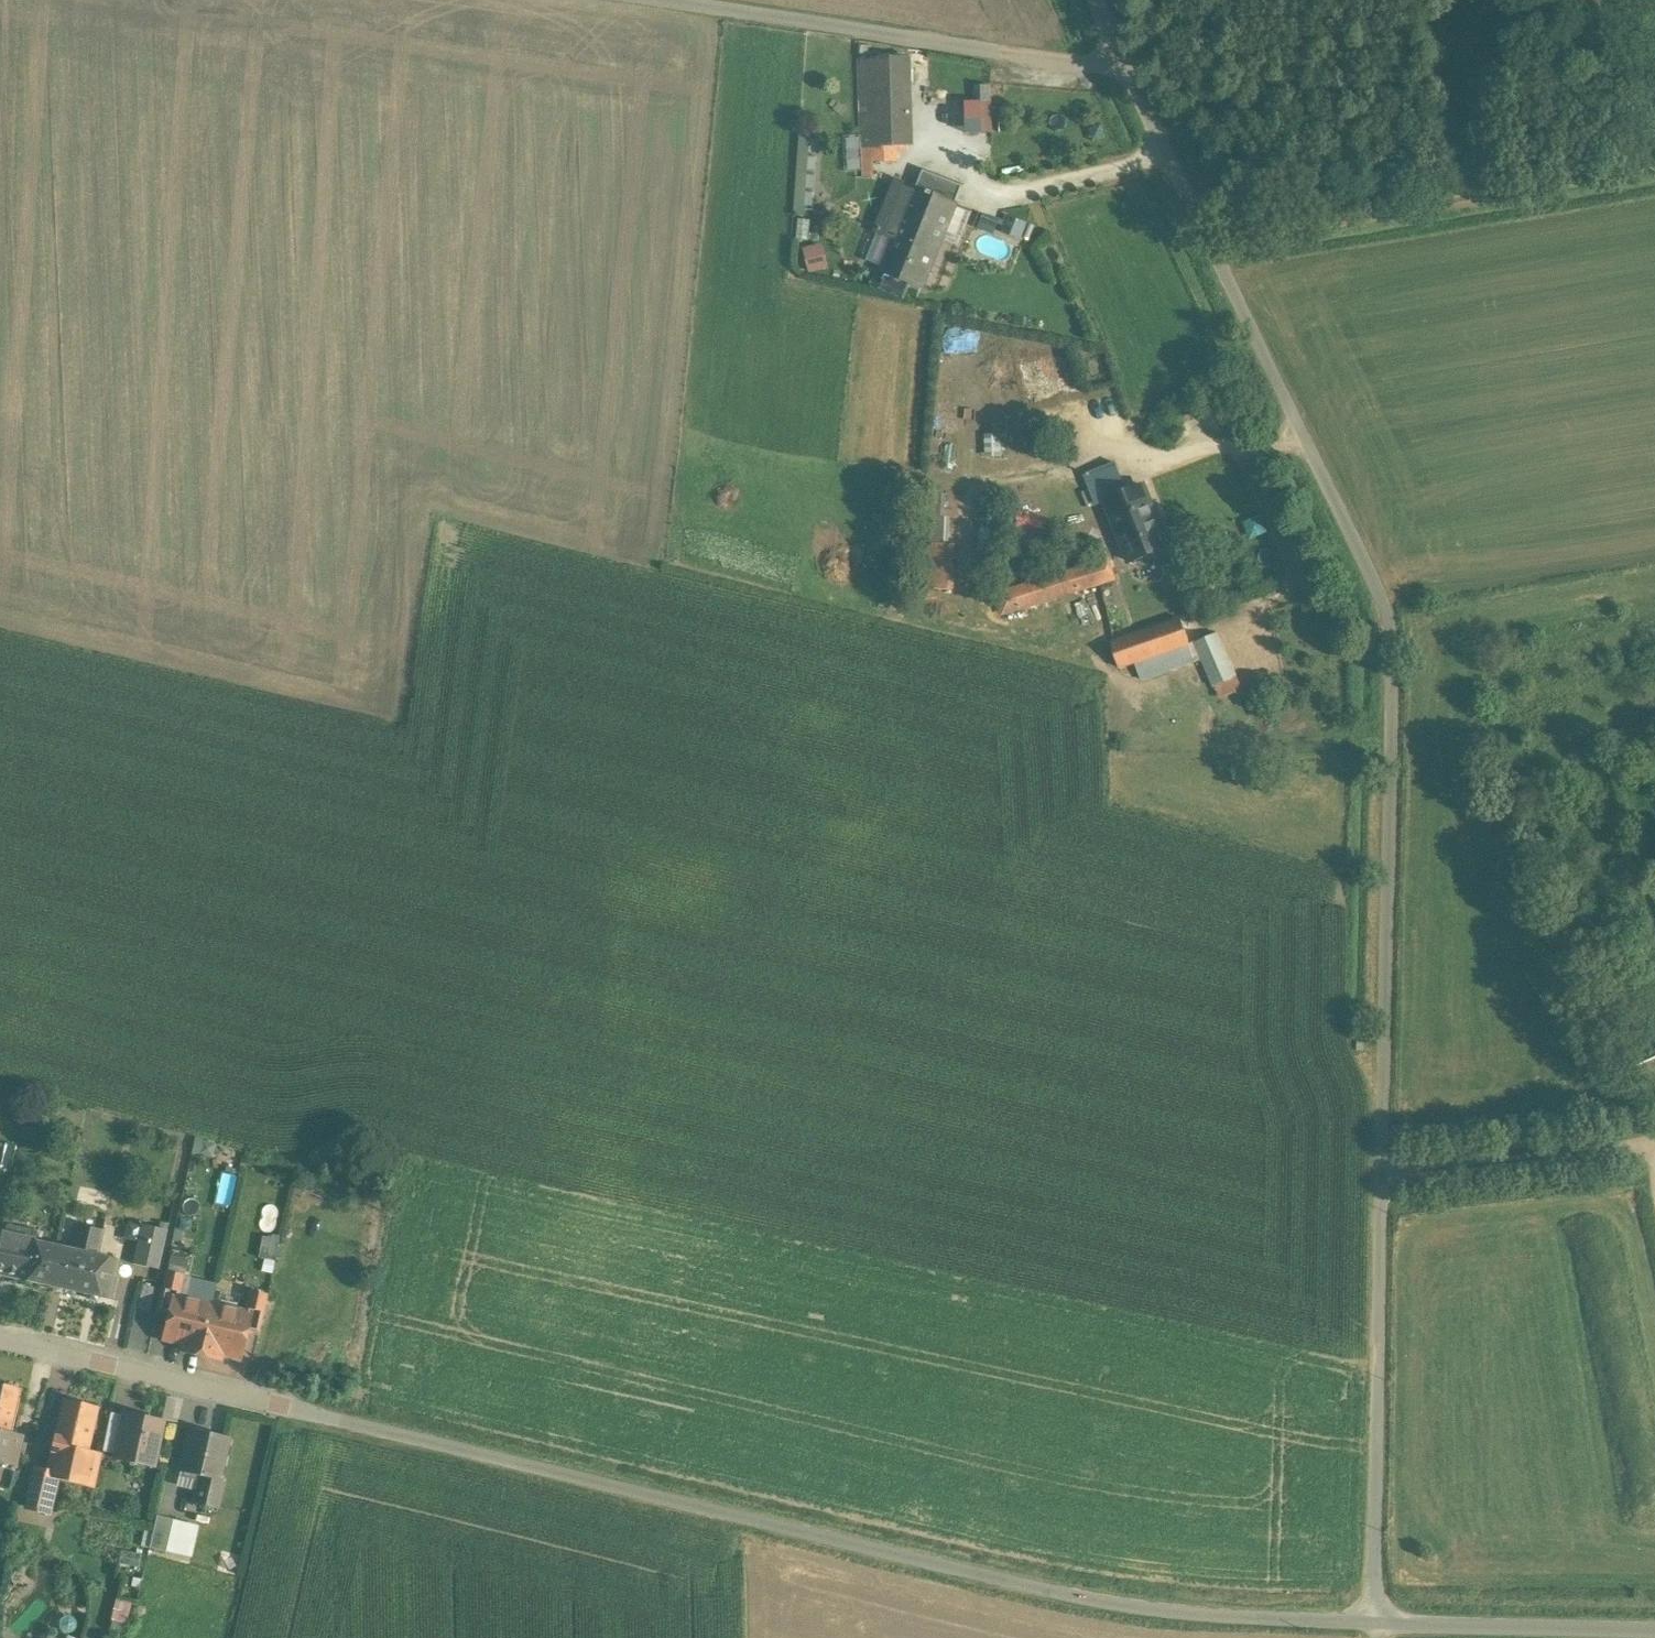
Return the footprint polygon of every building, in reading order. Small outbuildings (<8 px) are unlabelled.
[(864,62),(868,153),(924,151),(921,60),(864,62)] [(941,109),(963,107),(962,88),(939,90),(941,109)] [(992,132),(993,100),(964,99),(963,131),(992,132)] [(848,167),(860,167),(861,142),(849,141),(848,167)] [(897,241),(884,274),(930,294),(966,207),(900,179),(877,233),(897,241)] [(1007,214),(1001,229),(1026,238),(1032,223),(1007,214)] [(808,268),(826,266),(823,242),(805,244),(808,268)] [(1111,508),(1133,571),(1181,554),(1156,483),(1133,491),(1124,466),(1089,479),(1101,511),(1111,508)] [(930,543),(932,586),(955,585),(952,541),(930,543)] [(1126,585),(1118,559),(1002,593),(1010,619),(1126,585)] [(1198,645),(1190,623),(1121,649),(1130,671),(1198,645)] [(1248,692),(1224,637),(1200,647),(1224,703),(1248,692)] [(71,1249),(60,1247),(51,1286),(75,1291),(84,1253),(97,1256),(98,1255),(103,1230),(76,1224),(71,1249)] [(167,1230),(141,1224),(133,1263),(159,1269),(167,1230)] [(1,1234),(0,1236),(0,1275),(4,1276),(13,1236),(1,1234)] [(36,1241),(13,1236),(4,1276),(27,1281),(36,1241)] [(27,1281),(51,1286),(60,1247),(36,1241),(27,1281)] [(97,1256),(84,1253),(75,1291),(111,1299),(120,1260),(98,1255),(97,1256)] [(154,1287),(142,1284),(138,1307),(150,1309),(154,1287)] [(267,1296),(249,1291),(244,1312),(250,1313),(246,1331),(258,1334),(267,1296)] [(212,1305),(174,1296),(164,1339),(191,1345),(190,1351),(200,1354),(212,1305)] [(244,1312),(212,1305),(200,1354),(210,1356),(212,1350),(240,1356),(246,1331),(250,1313),(244,1312)] [(0,1385),(0,1432),(10,1434),(20,1389),(0,1385)] [(167,1395),(163,1417),(175,1419),(178,1397),(167,1395)] [(98,1407),(63,1399),(58,1421),(54,1422),(53,1428),(56,1430),(55,1435),(54,1435),(51,1451),(51,1452),(47,1468),(97,1479),(102,1455),(102,1454),(88,1451),(98,1407)] [(111,1413),(102,1451),(115,1454),(124,1415),(111,1413)] [(163,1423),(124,1414),(124,1415),(115,1454),(115,1457),(154,1466),(163,1423)] [(230,1438),(189,1429),(180,1471),(199,1475),(196,1489),(221,1495),(225,1479),(221,1478),(230,1438)] [(0,1432),(0,1465),(5,1466),(8,1463),(16,1465),(22,1437),(10,1434),(0,1432)] [(57,1474),(35,1469),(26,1507),(48,1512),(57,1474)] [(221,1495),(196,1489),(193,1502),(218,1508),(221,1495)] [(173,1519),(156,1515),(149,1547),(165,1551),(173,1519)] [(173,1519),(165,1551),(191,1557),(199,1525),(173,1519)] [(115,1598),(111,1617),(125,1620),(130,1601),(115,1598)]
